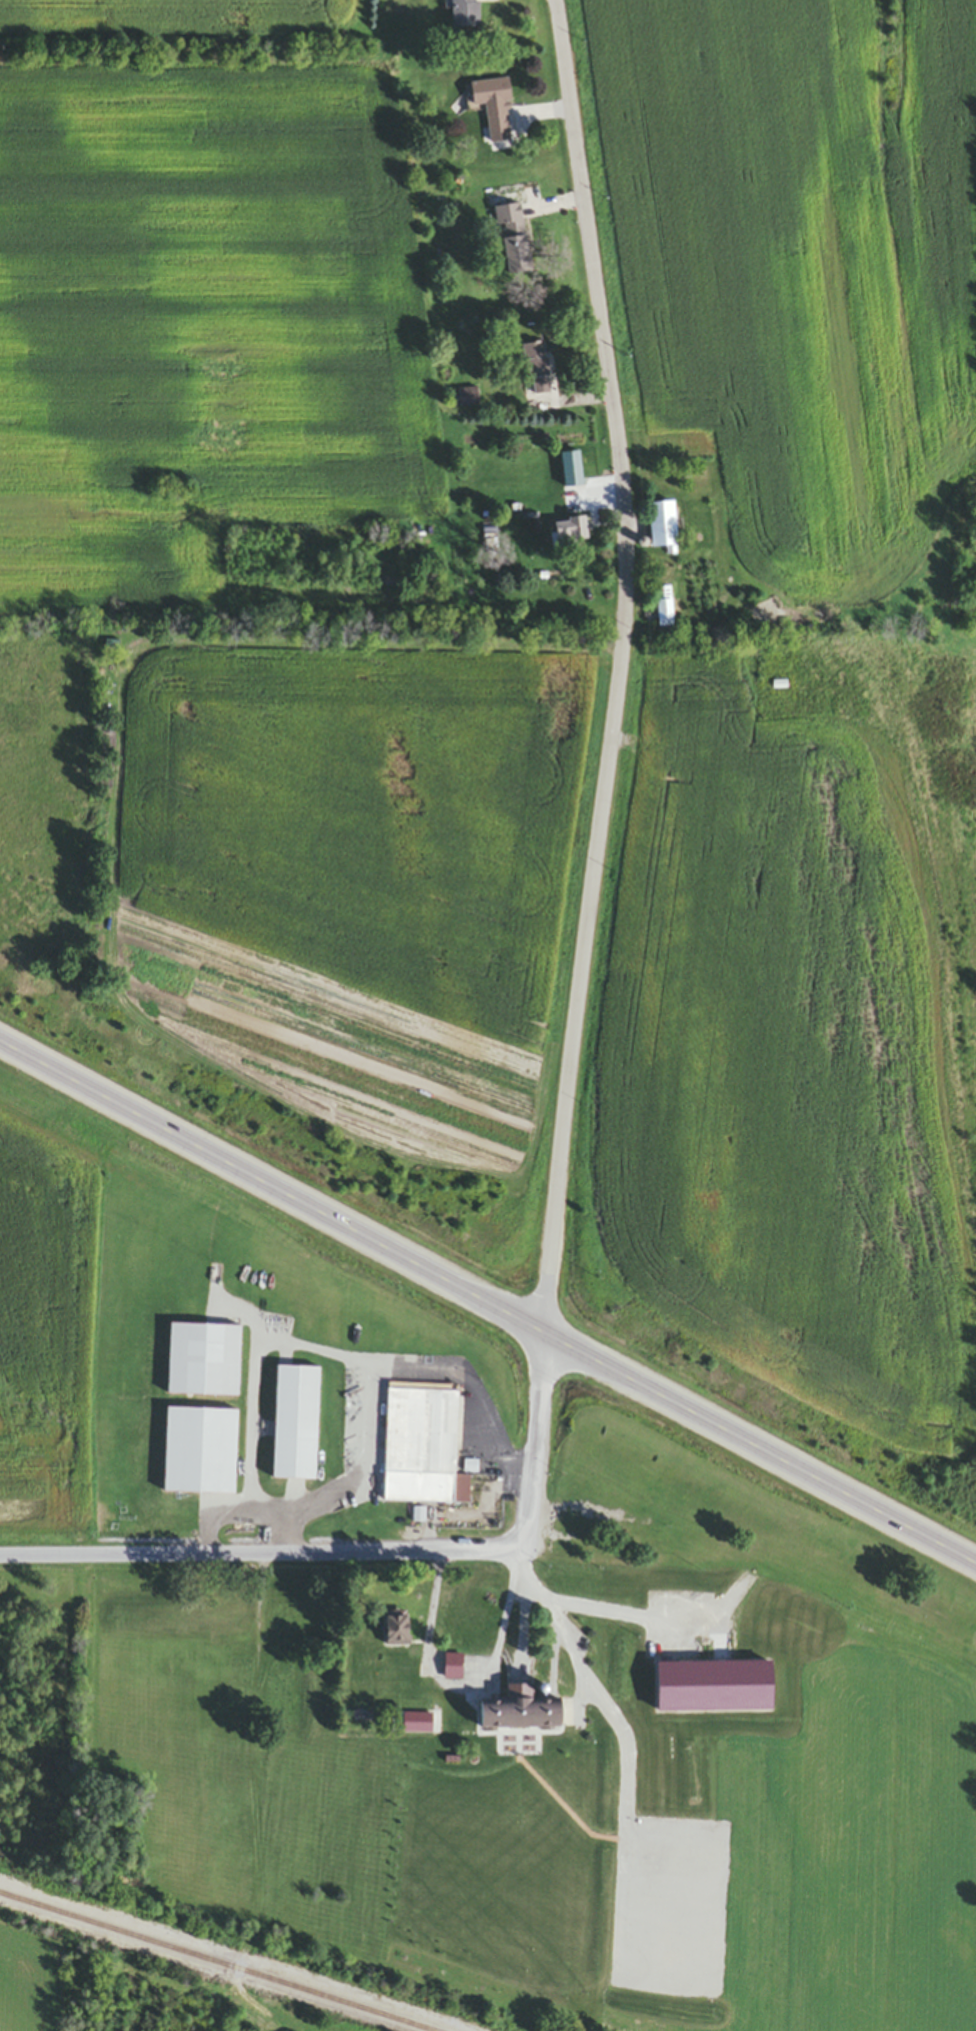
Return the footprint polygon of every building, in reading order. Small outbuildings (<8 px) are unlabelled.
[(451,30),(478,30),(478,0),(493,0),(451,0),(451,30)] [(486,117),(489,145),(509,143),(506,116),(486,117)] [(520,206),(496,209),(505,276),(530,273),(520,206)] [(551,395),(544,344),(521,348),(528,399),(551,395)] [(460,410),(480,408),(478,391),(458,393),(460,410)] [(674,504),(648,505),(650,550),(667,549),(667,557),(676,557),(674,504)] [(586,547),(585,522),(555,523),(555,547),(586,547)] [(671,628),(671,591),(656,591),(656,628),(671,628)] [(239,1397),(240,1328),(169,1326),(167,1396),(239,1397)] [(276,1367),(272,1480),(315,1481),(319,1369),(276,1367)] [(469,1505),(470,1477),(456,1476),(459,1387),(387,1385),(383,1502),(469,1505)] [(236,1411),(165,1409),(163,1494),(234,1496),(236,1411)] [(384,1616),(384,1644),(407,1644),(407,1616),(384,1616)] [(463,1681),(463,1655),(444,1655),(444,1681),(463,1681)] [(559,1729),(559,1701),(479,1702),(479,1730),(559,1729)] [(403,1735),(433,1735),(433,1715),(403,1715),(403,1735)]
